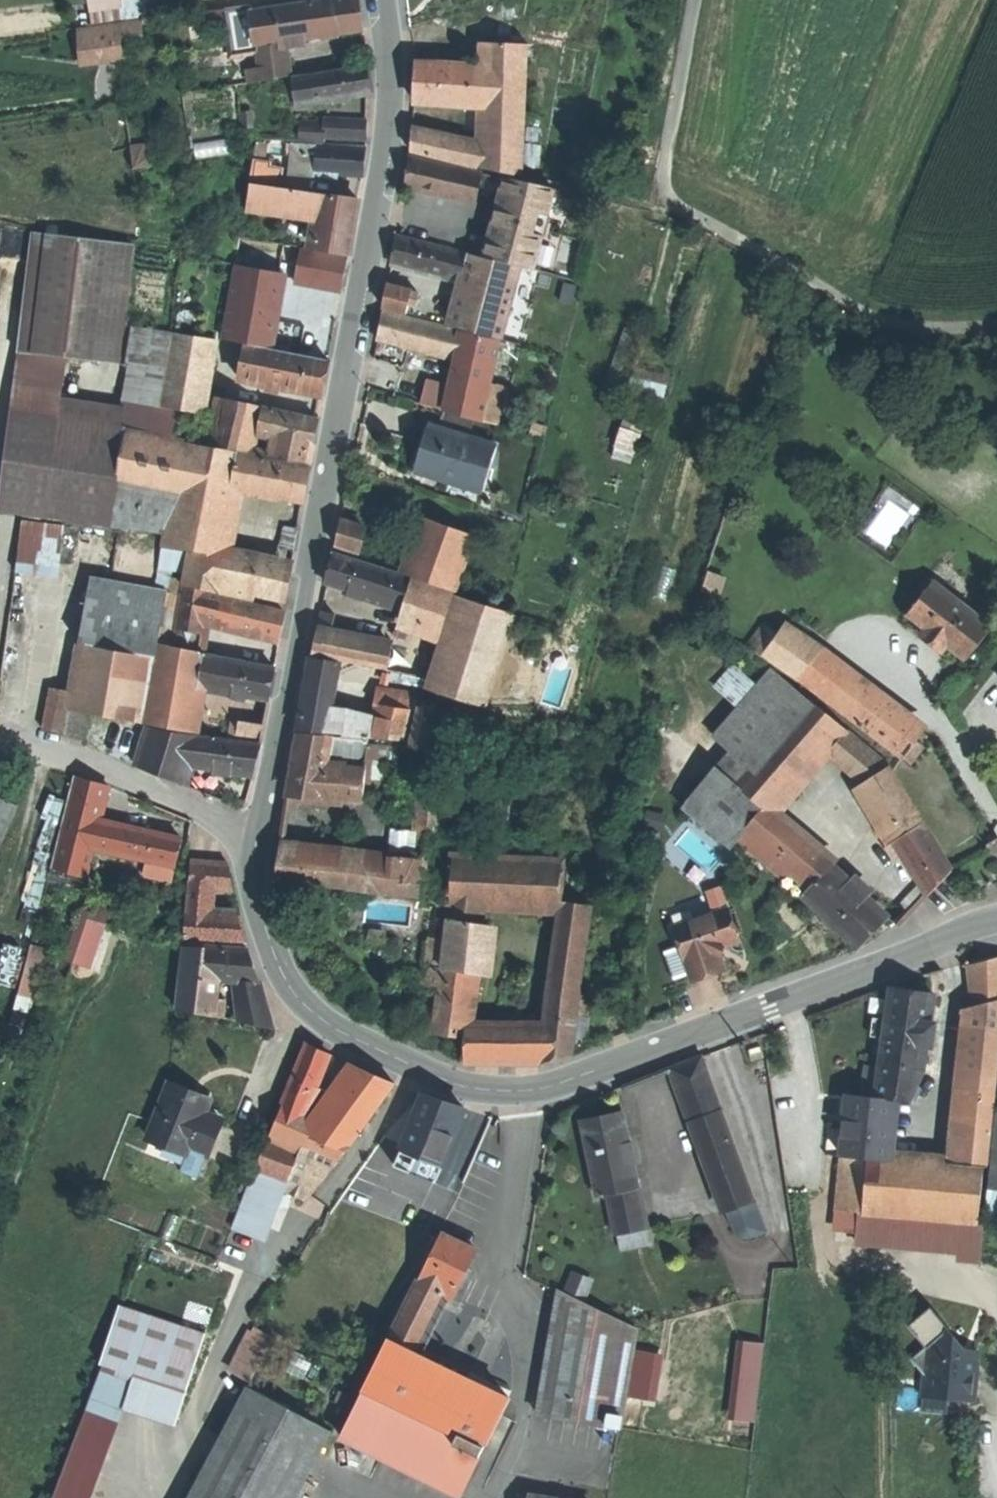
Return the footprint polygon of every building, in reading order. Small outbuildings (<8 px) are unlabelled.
[(300,6),(304,36),(304,37),(363,28),(360,12),(358,0),(338,0),(300,6)] [(300,6),(201,21),(208,67),(211,89),(281,78),(275,41),(304,36),(300,6)] [(477,169),(525,180),(545,44),(495,37),(492,66),(487,100),(480,146),(477,169)] [(470,99),(472,66),(415,64),(416,96),(470,99)] [(492,66),(472,66),(470,99),(487,100),(492,66)] [(208,67),(194,69),(198,91),(211,89),(208,67)] [(368,68),(311,76),(315,102),(372,94),(370,83),(368,68)] [(311,76),(293,78),(297,104),(315,102),(311,76)] [(367,122),(324,119),(324,123),(324,136),(367,139),(367,122)] [(324,123),(300,121),(299,141),(324,143),(324,136),(324,123)] [(449,138),(414,130),(412,153),(447,162),(449,138)] [(480,146),(449,138),(447,162),(477,169),(480,146)] [(268,142),(257,141),(254,158),(265,160),(268,142)] [(317,145),(292,144),(288,175),(314,177),(315,172),(317,145)] [(366,148),(317,145),(315,172),(337,173),(364,176),(365,164),(366,148)] [(254,158),(253,158),(249,182),(279,186),(283,166),(270,164),(270,161),(265,160),(254,158)] [(482,174),(412,158),(409,172),(407,180),(406,185),(476,201),(482,174)] [(554,190),(505,179),(491,235),(485,257),(533,270),(554,190)] [(324,195),(250,184),(246,209),(278,214),(290,208),(309,211),(320,214),(324,195)] [(357,200),(324,195),(320,214),(318,228),(314,248),(348,254),(353,226),(357,200)] [(320,214),(309,211),(307,221),(312,227),(318,228),(320,214)] [(114,242),(32,232),(18,352),(100,362),(114,242)] [(467,255),(397,236),(394,252),(392,263),(460,281),(467,255)] [(467,254),(467,255),(460,281),(463,282),(455,315),(452,326),(451,328),(500,341),(507,315),(519,267),(485,257),(467,254)] [(286,274),(237,266),(224,339),(273,348),(286,274)] [(400,289),(387,286),(383,307),(398,311),(401,298),(398,297),(400,289)] [(412,292),(400,289),(398,297),(401,298),(398,311),(406,314),(409,304),(412,292)] [(419,294),(412,292),(409,304),(416,306),(419,294)] [(437,327),(383,312),(380,326),(377,339),(432,354),(437,327)] [(528,321),(507,315),(500,341),(505,342),(522,346),(528,321)] [(461,332),(437,327),(432,354),(455,358),(461,332)] [(461,332),(455,358),(443,410),(444,410),(475,419),(483,422),(501,343),(461,332)] [(224,341),(175,333),(163,406),(202,413),(209,373),(218,375),(224,341)] [(329,361),(248,345),(241,380),(322,396),(325,380),(329,361)] [(506,390),(492,386),(484,422),(498,426),(506,390)] [(263,407),(216,397),(208,444),(252,453),(257,432),(263,407)] [(89,403),(86,425),(122,432),(125,411),(89,403)] [(316,419),(263,407),(257,432),(273,436),(311,444),(314,433),(316,419)] [(475,419),(444,410),(440,422),(471,431),(475,419)] [(11,412),(0,503),(0,510),(105,526),(125,432),(122,432),(86,425),(11,412)] [(617,455),(635,460),(644,424),(627,419),(617,455)] [(495,446),(433,426),(427,446),(419,471),(439,477),(440,473),(482,486),(495,446)] [(132,433),(125,432),(105,526),(118,527),(125,485),(128,464),(132,433)] [(257,432),(252,453),(269,456),(273,436),(257,432)] [(239,453),(132,433),(128,464),(232,487),(239,453)] [(311,444),(273,436),(269,456),(309,464),(313,444),(311,444)] [(239,453),(232,487),(302,500),(305,483),(308,468),(254,457),(254,455),(239,453)] [(232,487),(128,464),(125,485),(228,507),(232,487)] [(440,473),(439,477),(480,490),(482,486),(440,473)] [(228,507),(125,485),(118,527),(166,535),(189,538),(187,552),(188,553),(183,584),(210,591),(211,589),(218,555),(228,507)] [(47,553),(65,554),(67,521),(26,518),(22,569),(46,571),(47,553)] [(427,518),(406,574),(453,592),(473,535),(427,518)] [(366,531),(344,523),(337,545),(359,552),(366,531)] [(301,545),(304,528),(288,524),(284,541),(301,545)] [(189,538),(166,535),(160,567),(183,571),(187,552),(189,538)] [(218,555),(211,589),(254,600),(255,595),(284,602),(289,571),(218,555)] [(411,581),(334,555),(330,569),(325,583),(403,607),(411,581)] [(110,582),(93,581),(81,645),(154,657),(156,642),(166,591),(110,582)] [(440,592),(411,581),(403,607),(402,614),(458,630),(467,599),(440,592)] [(934,582),(909,614),(966,659),(991,626),(934,582)] [(211,592),(182,585),(172,644),(201,650),(203,640),(207,619),(211,592)] [(180,593),(166,591),(156,642),(171,645),(180,593)] [(211,592),(207,619),(229,626),(236,599),(211,592)] [(253,603),(236,599),(229,626),(279,639),(282,626),(285,613),(253,605),(253,603)] [(504,611),(467,599),(458,630),(438,692),(483,707),(512,614),(504,611)] [(334,618),(321,615),(318,634),(330,636),(334,618)] [(799,616),(788,629),(818,652),(829,638),(799,616)] [(788,629),(785,627),(776,638),(762,656),(799,682),(801,679),(820,654),(818,652),(788,629)] [(776,638),(765,629),(750,648),(762,656),(776,638)] [(330,636),(318,634),(313,653),(386,667),(391,647),(330,636)] [(203,640),(201,650),(225,656),(228,646),(203,640)] [(156,642),(154,657),(150,677),(198,686),(204,653),(171,645),(156,642)] [(154,657),(81,645),(72,693),(68,712),(85,714),(89,716),(90,714),(190,732),(191,725),(198,686),(150,677),(154,657)] [(222,657),(204,653),(198,686),(215,689),(222,658),(222,657)] [(820,654),(801,679),(830,702),(850,676),(820,654)] [(338,662),(313,657),(307,692),(300,731),(326,733),(332,703),(338,662)] [(275,669),(222,658),(215,689),(270,700),(272,685),(275,669)] [(771,673),(712,740),(743,768),(802,700),(771,673)] [(850,676),(830,702),(878,738),(897,713),(850,676)] [(50,689),(41,729),(64,733),(68,712),(72,693),(50,689)] [(403,694),(376,691),(374,704),(380,705),(416,710),(418,694),(403,692),(403,694)] [(743,768),(731,781),(756,802),(763,808),(773,816),(774,815),(828,754),(847,731),(805,696),(802,700),(743,768)] [(348,705),(332,703),(326,733),(374,737),(378,718),(347,712),(348,705)] [(416,710),(380,705),(378,718),(374,737),(408,740),(416,710)] [(451,712),(419,706),(409,745),(437,747),(436,748),(442,749),(451,712)] [(68,712),(64,733),(63,738),(80,741),(85,714),(68,712)] [(908,721),(897,713),(878,738),(890,747),(908,721)] [(922,731),(908,721),(890,747),(902,757),(903,756),(916,739),(922,731)] [(265,725),(238,722),(236,738),(262,741),(265,725)] [(200,736),(147,727),(135,764),(184,785),(191,765),(200,736)] [(847,731),(828,754),(862,784),(889,767),(847,731)] [(331,736),(299,734),(294,764),(289,795),(323,797),(327,761),(331,736)] [(203,737),(200,736),(191,765),(253,774),(257,762),(261,746),(203,737)] [(369,739),(331,736),(327,761),(342,762),(342,758),(366,761),(368,743),(369,743),(369,739)] [(924,746),(916,739),(903,756),(911,763),(924,746)] [(342,762),(327,761),(323,797),(344,799),(345,793),(364,794),(367,762),(366,761),(342,758),(342,762)] [(889,767),(862,784),(897,840),(924,824),(889,767)] [(745,831),(755,817),(748,811),(756,802),(731,781),(715,768),(684,807),(733,846),(738,839),(745,831)] [(109,786),(78,778),(70,812),(66,811),(52,867),(84,875),(86,876),(93,848),(100,820),(109,786)] [(16,804),(0,798),(0,840),(16,804)] [(763,808),(756,802),(748,811),(755,817),(763,808)] [(745,831),(811,888),(833,865),(774,815),(773,816),(763,808),(755,817),(745,831)] [(100,820),(93,848),(115,853),(121,825),(100,820)] [(897,840),(896,841),(928,894),(939,883),(952,870),(924,824),(897,840)] [(121,825),(115,853),(177,868),(182,840),(153,833),(121,825)] [(745,831),(738,839),(800,893),(807,885),(810,889),(811,888),(745,831)] [(297,845),(281,843),(276,882),(299,884),(300,874),(301,856),(302,851),(296,851),(297,845)] [(388,865),(301,856),(300,874),(306,875),(305,885),(386,894),(388,865)] [(562,861),(454,856),(452,906),(482,908),(558,911),(562,861)] [(227,864),(192,860),(189,887),(212,889),(234,891),(227,864)] [(810,889),(803,896),(859,948),(889,918),(833,865),(811,888),(810,889)] [(84,875),(52,867),(49,880),(82,887),(84,875)] [(807,885),(800,893),(803,896),(810,889),(807,885)] [(189,887),(187,913),(211,914),(212,889),(189,887)] [(591,906),(565,902),(549,1023),(548,1038),(543,1038),(540,1063),(572,1054),(577,1011),(579,994),(591,906)] [(482,908),(452,906),(448,942),(430,939),(426,967),(430,968),(475,975),(482,908)] [(78,921),(65,961),(73,963),(87,919),(104,924),(107,912),(90,907),(78,921)] [(730,908),(675,926),(692,981),(712,974),(727,970),(721,953),(722,948),(740,942),(730,908)] [(211,914),(187,913),(185,938),(245,942),(242,928),(239,916),(211,914)] [(87,919),(73,963),(91,965),(104,924),(87,919)] [(51,951),(31,946),(18,994),(38,999),(51,951)] [(206,948),(184,946),(178,999),(177,1010),(223,1019),(224,1000),(214,1000),(215,980),(203,979),(206,948)] [(249,950),(206,948),(203,979),(215,980),(259,983),(254,967),(249,950)] [(970,966),(974,1007),(996,1001),(996,959),(970,966)] [(475,975),(430,968),(428,986),(440,988),(434,1030),(465,1034),(475,975)] [(913,991),(891,988),(880,1065),(923,1070),(933,994),(913,991)] [(593,998),(579,994),(577,1011),(591,1014),(593,998)] [(267,1005),(237,1000),(239,1022),(270,1028),(273,1024),(267,1005)] [(974,1007),(957,1165),(984,1168),(987,1168),(995,1082),(996,1064),(996,1001),(974,1007)] [(591,1014),(577,1011),(572,1054),(585,1050),(591,1014)] [(549,1023),(467,1023),(465,1062),(501,1063),(540,1063),(543,1038),(548,1038),(549,1023)] [(319,1049),(307,1043),(288,1090),(307,1098),(312,1100),(330,1055),(319,1049)] [(758,1045),(747,1049),(751,1062),(763,1057),(758,1045)] [(701,1058),(669,1069),(691,1122),(695,1120),(721,1111),(701,1058)] [(880,1065),(875,1098),(894,1100),(908,1100),(923,1070),(880,1065)] [(359,1068),(323,1119),(333,1123),(335,1118),(342,1120),(350,1105),(356,1107),(366,1095),(379,1077),(359,1068)] [(379,1077),(366,1095),(381,1104),(395,1084),(379,1077)] [(189,1093),(168,1084),(147,1138),(187,1154),(188,1154),(190,1148),(206,1155),(220,1119),(204,1113),(209,1101),(189,1093)] [(288,1090),(282,1103),(302,1111),(307,1098),(288,1090)] [(366,1095),(356,1107),(373,1115),(381,1104),(366,1095)] [(875,1098),(848,1095),(845,1129),(842,1155),(889,1159),(894,1100),(875,1098)] [(445,1103),(425,1096),(405,1145),(402,1152),(436,1164),(441,1166),(464,1109),(445,1103)] [(908,1100),(894,1100),(889,1159),(902,1160),(908,1100)] [(319,1117),(302,1111),(282,1103),(266,1140),(301,1154),(319,1117)] [(342,1120),(340,1126),(360,1133),(373,1115),(356,1107),(350,1105),(342,1120)] [(721,1111),(695,1120),(730,1210),(755,1200),(721,1111)] [(996,1113),(988,1218),(996,1219),(996,1113)] [(602,1119),(582,1123),(597,1197),(608,1195),(639,1188),(623,1114),(602,1119)] [(323,1119),(319,1117),(301,1154),(336,1167),(360,1133),(340,1126),(333,1123),(323,1119)] [(695,1120),(691,1122),(726,1211),(730,1210),(695,1120)] [(405,1145),(386,1136),(354,1182),(385,1195),(391,1178),(402,1152),(405,1145)] [(266,1140),(255,1169),(287,1181),(301,1154),(266,1140)] [(206,1155),(190,1148),(188,1154),(187,1154),(180,1171),(181,1171),(197,1178),(206,1155)] [(402,1152),(391,1178),(424,1191),(436,1164),(402,1152)] [(301,1154),(287,1181),(255,1169),(232,1226),(262,1237),(284,1192),(306,1201),(336,1167),(301,1154)] [(889,1159),(842,1155),(837,1210),(860,1212),(948,1219),(978,1221),(984,1168),(957,1165),(902,1160),(889,1159)] [(424,1191),(391,1178),(385,1195),(377,1214),(431,1237),(437,1239),(456,1204),(450,1202),(424,1191)] [(385,1195),(354,1182),(331,1214),(356,1224),(370,1230),(377,1214),(385,1195)] [(608,1195),(617,1235),(620,1234),(645,1229),(647,1228),(639,1188),(608,1195)] [(453,1195),(450,1202),(456,1204),(459,1198),(453,1195)] [(948,1219),(860,1212),(858,1244),(945,1252),(948,1219)] [(620,1234),(623,1248),(648,1243),(645,1229),(620,1234)] [(460,1244),(442,1235),(423,1273),(450,1285),(459,1290),(477,1253),(460,1244)] [(411,1273),(398,1268),(392,1285),(401,1289),(411,1273)] [(423,1273),(415,1290),(425,1295),(420,1306),(435,1314),(442,1300),(450,1285),(423,1273)] [(591,1284),(573,1276),(566,1293),(584,1301),(591,1284)] [(459,1290),(450,1285),(442,1300),(458,1308),(465,1293),(459,1290)] [(425,1295),(415,1290),(368,1386),(489,1445),(497,1429),(504,1414),(513,1396),(418,1349),(435,1314),(420,1306),(425,1295)] [(636,1331),(558,1292),(547,1366),(628,1378),(636,1331)] [(138,1317),(114,1367),(117,1368),(151,1385),(195,1406),(219,1356),(138,1317)] [(251,1326),(232,1369),(256,1379),(275,1336),(251,1326)] [(947,1330),(911,1360),(924,1374),(922,1396),(974,1400),(977,1365),(947,1330)] [(765,1345),(744,1343),(735,1417),(756,1419),(765,1345)] [(656,1357),(638,1354),(631,1398),(649,1401),(656,1357)] [(547,1366),(540,1414),(610,1429),(611,1419),(621,1420),(628,1378),(547,1366)] [(117,1368),(56,1497),(96,1497),(151,1385),(117,1368)] [(250,1386),(191,1497),(297,1497),(333,1430),(250,1386)] [(489,1445),(368,1386),(344,1435),(465,1494),(489,1445)] [(510,1417),(504,1414),(497,1429),(502,1432),(510,1417)] [(611,1419),(610,1429),(621,1432),(623,1420),(621,1420),(611,1419)]
